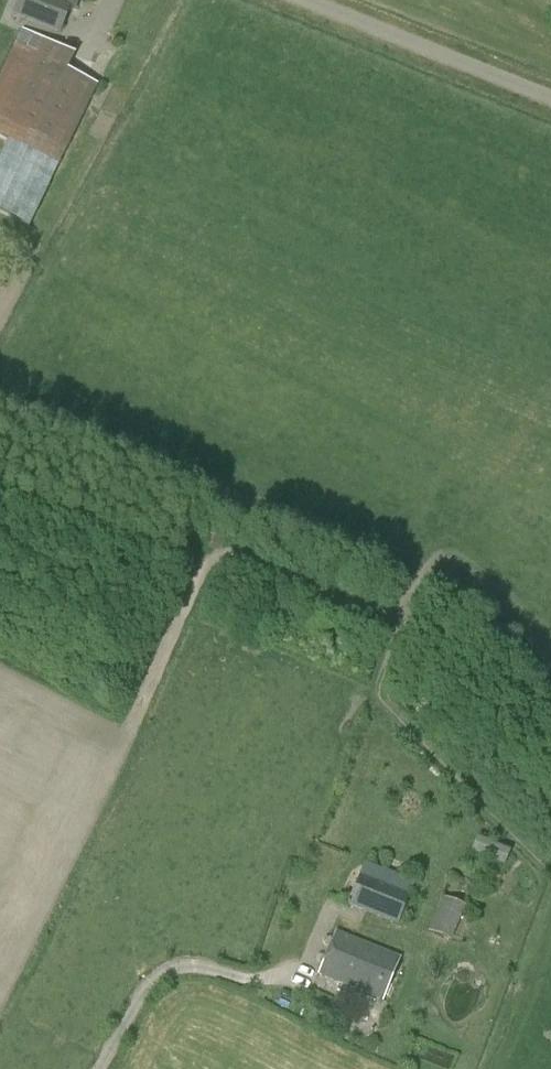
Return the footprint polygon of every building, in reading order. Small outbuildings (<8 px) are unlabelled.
[(18,14),(45,24),(53,4),(56,5),(57,0),(23,0),(18,14)] [(45,24),(63,31),(70,10),(74,11),(77,6),(80,0),(57,0),(56,5),(53,4),(45,24)] [(98,86),(67,70),(74,55),(22,29),(0,74),(0,139),(6,142),(0,156),(0,213),(28,228),(98,86)] [(397,925),(414,883),(366,863),(348,905),(397,925)] [(450,940),(464,906),(443,897),(429,932),(450,940)] [(385,1000),(401,960),(337,934),(321,974),(385,1000)]
